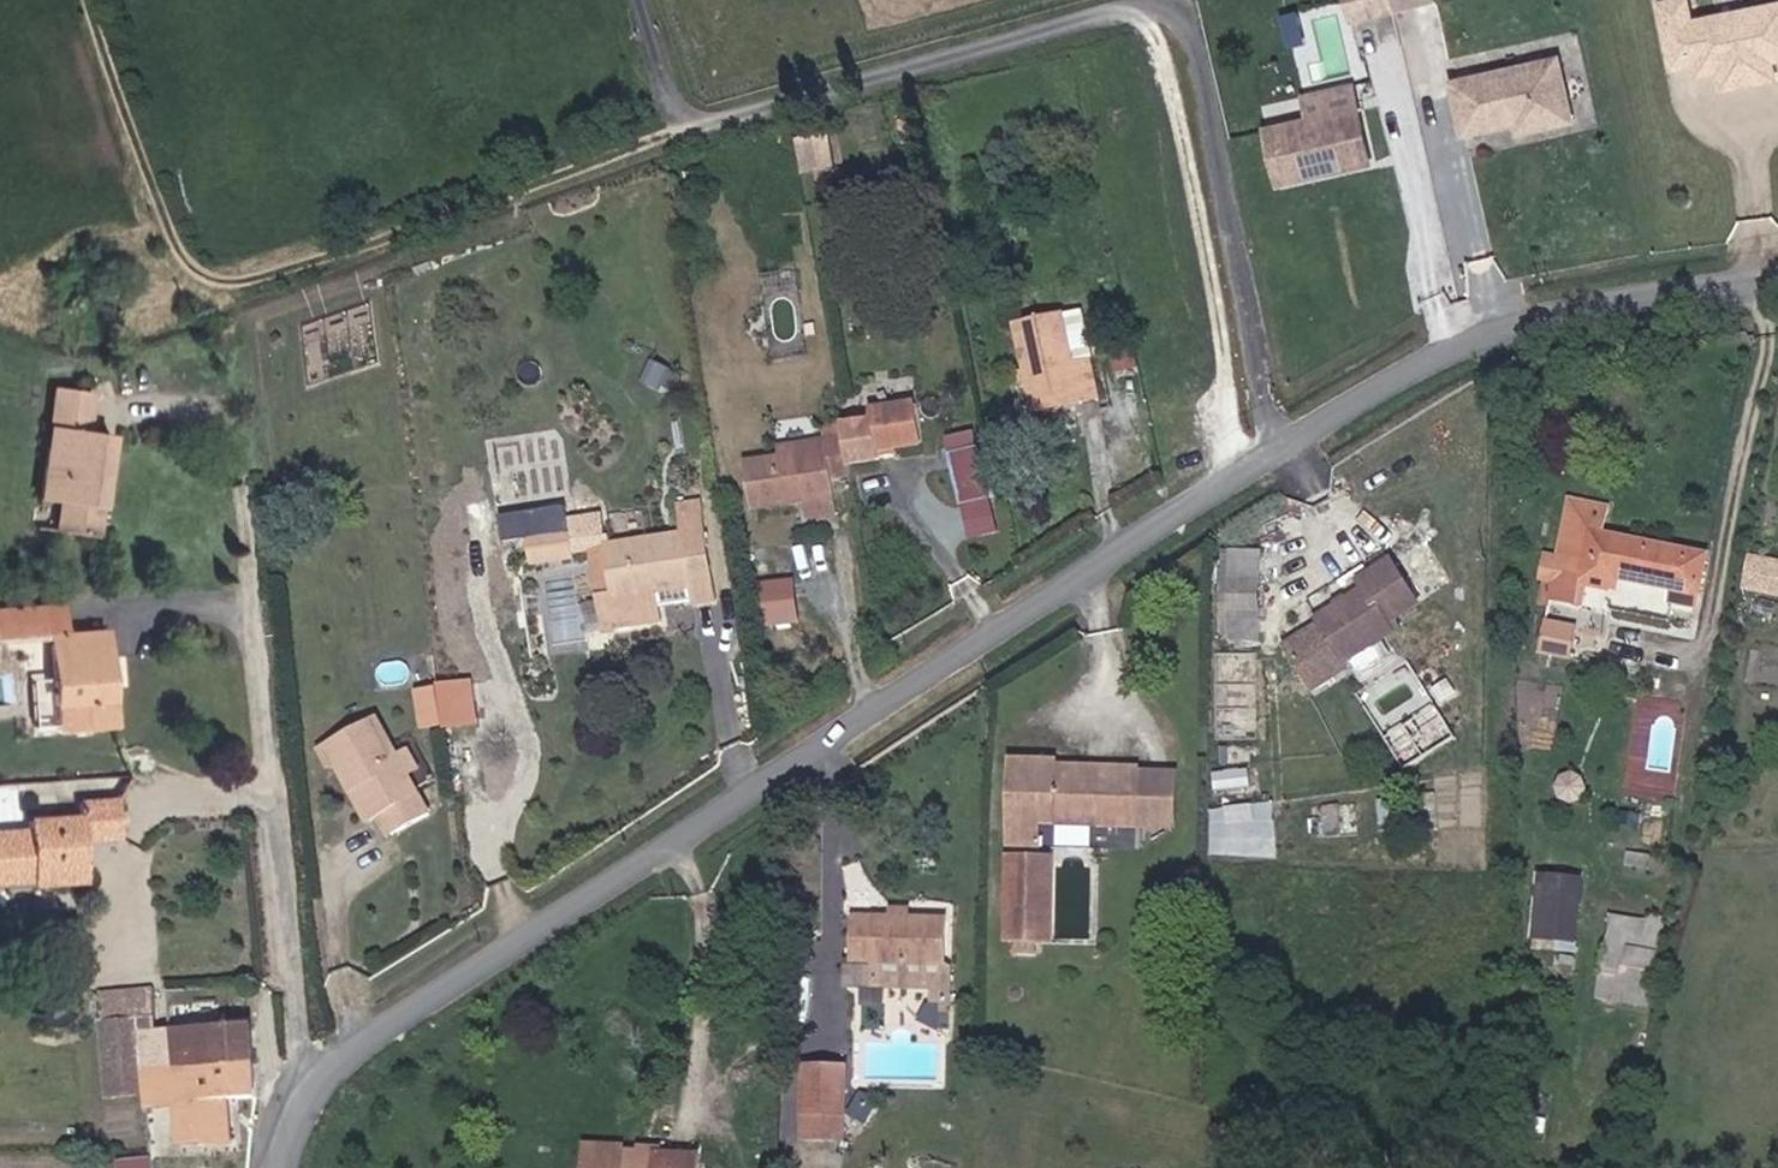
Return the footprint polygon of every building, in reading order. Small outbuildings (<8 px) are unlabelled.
[(1352,0),(1307,0),(1310,14),(1354,6),(1352,0)] [(1761,35),(1754,6),(1731,9),(1729,0),(1645,0),(1640,1),(1644,41),(1665,39),(1667,50),(1686,47),(1693,56),(1726,50),(1730,41),(1737,39),(1761,35)] [(1754,6),(1753,0),(1729,0),(1731,9),(1754,6)] [(1689,65),(1740,58),(1737,39),(1730,41),(1726,50),(1693,56),(1686,47),(1689,65)] [(1417,111),(1472,99),(1458,48),(1407,59),(1417,111)] [(1288,133),(1325,124),(1315,79),(1223,102),(1231,137),(1286,124),(1288,133)] [(1232,146),(1288,133),(1286,124),(1231,137),(1232,146)] [(839,164),(830,132),(797,142),(806,173),(839,164)] [(1044,281),(1023,285),(1032,335),(1051,331),(1055,330),(1044,281)] [(1001,385),(1060,374),(1051,331),(1032,335),(1022,285),(983,293),(1001,385)] [(1090,310),(1074,313),(1080,340),(1096,337),(1090,310)] [(49,512),(71,406),(49,401),(58,364),(17,354),(0,431),(0,462),(14,466),(5,501),(49,512)] [(855,414),(898,408),(892,369),(850,375),(852,387),(834,389),(839,429),(856,426),(855,414)] [(818,432),(839,429),(834,389),(815,392),(817,411),(811,412),(816,450),(820,449),(818,432)] [(798,453),(816,450),(811,412),(787,415),(788,425),(705,437),(711,489),(755,483),(754,470),(800,464),(798,453)] [(951,431),(966,536),(998,531),(983,427),(951,431)] [(5,501),(14,466),(0,462),(0,499),(5,501)] [(645,577),(676,573),(658,469),(631,474),(634,508),(564,523),(559,494),(527,499),(531,527),(542,526),(556,601),(612,592),(609,560),(642,555),(645,577)] [(1587,486),(1547,477),(1527,565),(1560,572),(1562,565),(1579,569),(1581,557),(1598,561),(1675,580),(1683,538),(1581,515),(1587,486)] [(490,533),(531,527),(527,499),(486,505),(490,533)] [(1236,592),(1240,510),(1216,509),(1212,591),(1236,592)] [(1777,593),(1777,554),(1748,552),(1745,590),(1777,593)] [(1415,600),(1386,553),(1350,576),(1359,591),(1309,622),(1314,631),(1283,648),(1312,697),(1352,673),(1344,659),(1388,634),(1379,619),(1415,600)] [(1579,569),(1595,573),(1598,561),(1581,557),(1579,569)] [(798,574),(760,579),(766,627),(804,622),(798,574)] [(65,694),(58,601),(11,606),(8,582),(0,583),(0,612),(5,611),(11,701),(65,694)] [(1548,633),(1555,606),(1525,599),(1519,626),(1548,633)] [(382,675),(401,671),(400,661),(380,666),(382,675)] [(368,739),(355,714),(334,674),(279,703),(309,756),(319,751),(335,781),(344,776),(354,796),(388,777),(368,739)] [(476,676),(416,684),(422,729),(483,721),(476,676)] [(368,739),(377,734),(364,709),(355,714),(368,739)] [(1058,788),(1088,788),(1088,732),(1013,733),(1013,726),(963,727),(962,912),(991,912),(991,822),(1004,821),(1004,788),(1010,788),(1058,788)] [(1130,788),(1167,786),(1165,731),(1129,732),(1130,788)] [(1088,788),(1130,788),(1129,732),(1088,732),(1088,788)] [(324,786),(335,781),(319,751),(309,756),(324,786)] [(77,809),(73,770),(0,780),(0,859),(29,856),(28,847),(49,845),(45,812),(77,809)] [(1010,809),(1058,808),(1058,788),(1010,788),(1010,809)] [(991,912),(1008,912),(1009,821),(1004,821),(991,822),(991,912)] [(1533,938),(1582,942),(1586,873),(1537,869),(1533,938)] [(849,893),(869,893),(868,879),(848,880),(849,893)] [(914,935),(901,935),(900,892),(869,893),(849,893),(811,894),(811,941),(830,941),(830,963),(877,962),(878,975),(895,974),(914,974),(914,935)] [(1616,898),(1604,975),(1644,981),(1656,905),(1616,898)] [(113,1047),(148,1043),(146,1006),(136,1007),(132,963),(75,967),(80,1083),(116,1081),(113,1047)] [(895,988),(914,988),(914,974),(895,974),(895,988)] [(148,1043),(225,1035),(223,998),(146,1006),(148,1043)] [(200,1131),(196,1072),(224,1068),(225,1035),(148,1043),(113,1047),(116,1081),(117,1096),(151,1095),(154,1133),(200,1131)] [(776,1086),(818,1084),(815,1041),(775,1043),(776,1086)] [(850,1086),(857,1073),(834,1060),(827,1073),(850,1086)] [(819,1087),(842,1100),(850,1086),(827,1074),(819,1087)] [(778,1113),(820,1111),(818,1084),(776,1086),(778,1113)] [(684,1126),(552,1121),(550,1167),(682,1167),(684,1126)] [(119,1167),(157,1167),(155,1152),(118,1156),(119,1167)]
